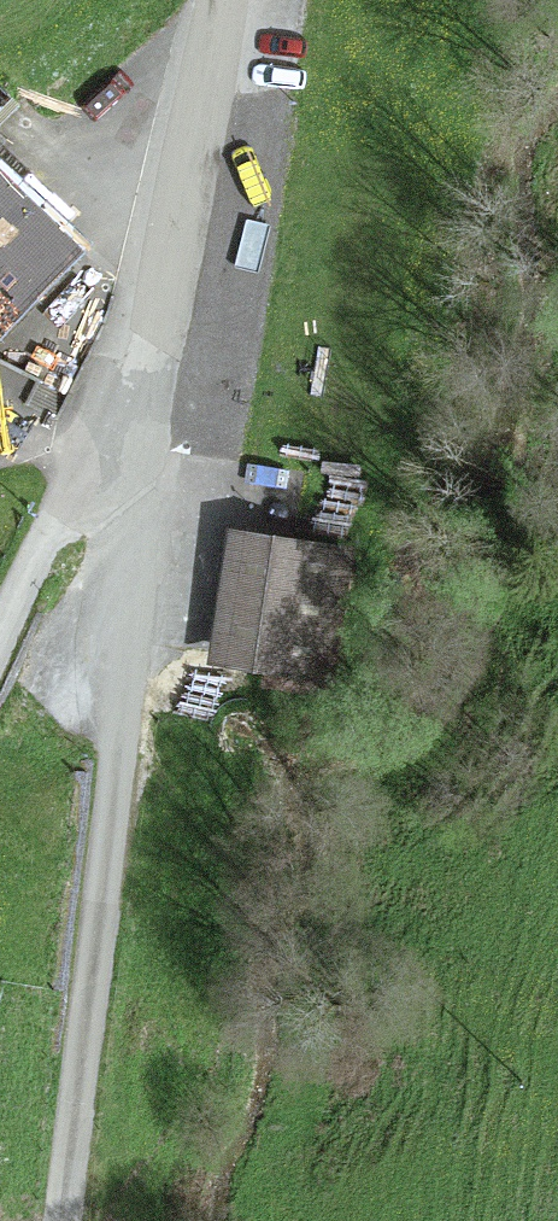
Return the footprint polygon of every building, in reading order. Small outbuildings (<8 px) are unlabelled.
[(44,373),(92,273),(3,179),(0,181),(0,364),(44,373)] [(339,561),(239,548),(222,673),(322,687),(339,561)]
